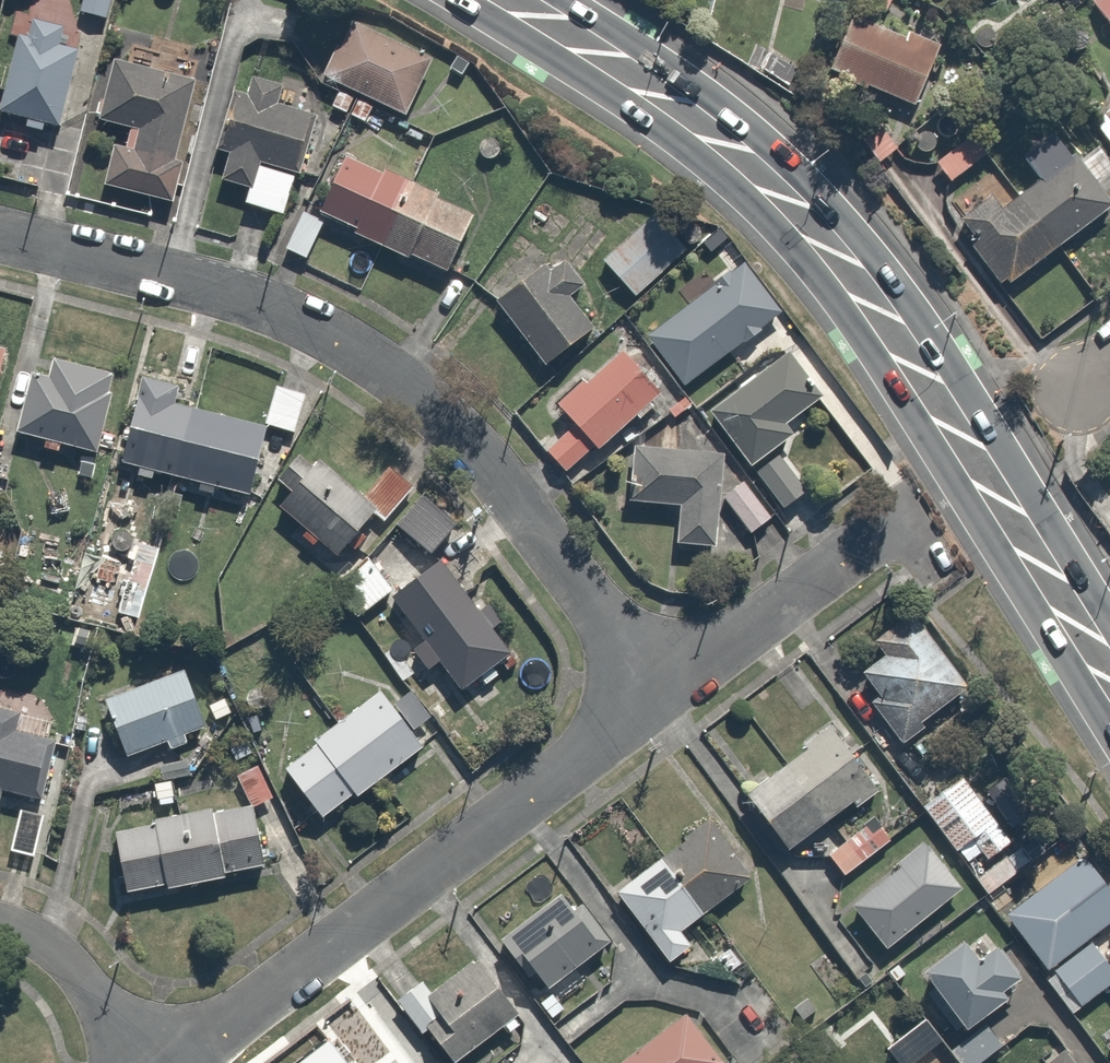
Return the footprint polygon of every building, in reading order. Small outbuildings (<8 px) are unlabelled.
[(74,9),(106,15),(109,0),(76,0),(74,9)] [(932,45),(888,27),(899,0),(839,0),(813,65),(908,104),(932,45)] [(1109,30),(1109,0),(1086,0),(1109,30)] [(374,116),(381,102),(398,111),(427,53),(348,13),(319,71),(337,80),(325,104),(361,123),(366,113),(374,116)] [(9,37),(0,73),(0,108),(23,114),(21,124),(38,128),(41,118),(54,121),(71,51),(54,47),(58,26),(29,19),(24,40),(9,37)] [(189,76),(110,56),(95,115),(131,123),(125,148),(105,143),(96,177),(161,192),(189,76)] [(272,103),(277,80),(250,74),(245,97),(223,92),(210,147),(219,149),(213,178),(243,185),(239,203),(280,212),(289,173),(299,175),(313,112),(272,103)] [(867,97),(842,112),(872,161),(897,146),(867,97)] [(1091,117),(1109,143),(1109,103),(1091,117)] [(986,150),(971,127),(930,154),(945,177),(986,150)] [(1028,180),(1006,195),(997,182),(952,213),(1001,285),(1109,211),(1109,198),(1097,179),(1109,171),(1109,161),(1096,141),(1079,153),(1065,132),(1017,164),(1028,180)] [(473,217),(349,163),(324,222),(448,275),(473,217)] [(317,221),(294,212),(280,249),(303,258),(317,221)] [(630,296),(684,247),(652,212),(598,261),(630,296)] [(583,280),(562,249),(489,298),(534,364),(585,330),(561,295),(583,280)] [(678,380),(773,308),(738,262),(643,333),(678,380)] [(661,386),(622,341),(549,405),(565,424),(542,445),(564,471),(661,386)] [(781,422),(815,395),(780,352),(703,412),(745,465),(788,431),(781,422)] [(48,370),(21,365),(10,427),(97,442),(111,366),(51,355),(48,370)] [(142,464),(140,473),(156,477),(158,468),(203,479),(201,487),(216,491),(218,483),(248,490),(265,422),(177,401),(181,383),(147,375),(142,393),(137,391),(120,459),(142,464)] [(297,391),(269,383),(259,418),(287,426),(297,391)] [(630,441),(626,496),(674,500),(671,541),(709,544),(717,448),(630,441)] [(385,469),(361,498),(301,450),(274,484),(287,495),(273,511),(331,558),(370,510),(389,525),(415,493),(385,469)] [(776,450),(749,469),(775,506),(802,486),(776,450)] [(739,474),(718,491),(748,529),(769,513),(739,474)] [(431,550),(404,571),(427,602),(400,623),(450,689),(505,648),(431,550)] [(393,582),(368,553),(324,592),(349,621),(393,582)] [(906,605),(869,633),(880,648),(856,666),(872,689),(861,697),(894,742),(921,723),(915,715),(962,681),(906,605)] [(99,692),(121,749),(158,735),(163,747),(185,739),(180,727),(195,721),(173,663),(99,692)] [(416,741),(379,688),(308,737),(314,745),(280,768),(312,813),(416,741)] [(2,783),(43,792),(56,733),(18,725),(21,712),(0,708),(0,794),(2,783)] [(737,793),(781,850),(817,822),(830,839),(843,829),(830,812),(872,780),(828,724),(737,793)] [(250,762),(233,772),(253,804),(270,794),(250,762)] [(916,800),(951,847),(968,835),(981,853),(1005,835),(957,769),(916,800)] [(112,830),(124,893),(264,865),(251,802),(112,830)] [(665,961),(688,944),(675,926),(750,871),(706,811),(608,882),(665,961)] [(822,851),(838,873),(835,917),(836,918),(852,906),(880,945),(958,888),(909,821),(888,836),(872,814),(822,851)] [(1000,909),(1038,965),(1109,917),(1109,888),(1085,851),(1000,909)] [(492,941),(506,959),(516,950),(544,985),(600,940),(558,888),(492,941)] [(1039,971),(1064,1008),(1103,983),(1109,978),(1109,924),(1039,971)] [(970,960),(956,941),(917,969),(956,1024),(1021,978),(995,942),(970,960)] [(417,972),(387,994),(415,1031),(423,1026),(450,1062),(515,1014),(473,957),(429,989),(417,972)] [(1026,979),(940,1041),(952,1058),(956,1062),(973,1062),(1028,1024),(1045,1025),(1060,1046),(1037,1062),(1086,1062),(1026,979)] [(690,1005),(611,1062),(733,1062),(690,1005)] [(898,1062),(925,1062),(926,1062),(945,1062),(952,1058),(940,1041),(921,1015),(883,1042),(898,1062)] [(394,1029),(349,1062),(419,1062),(394,1029)] [(1101,1040),(1109,1053),(1109,1034),(1101,1040)]
